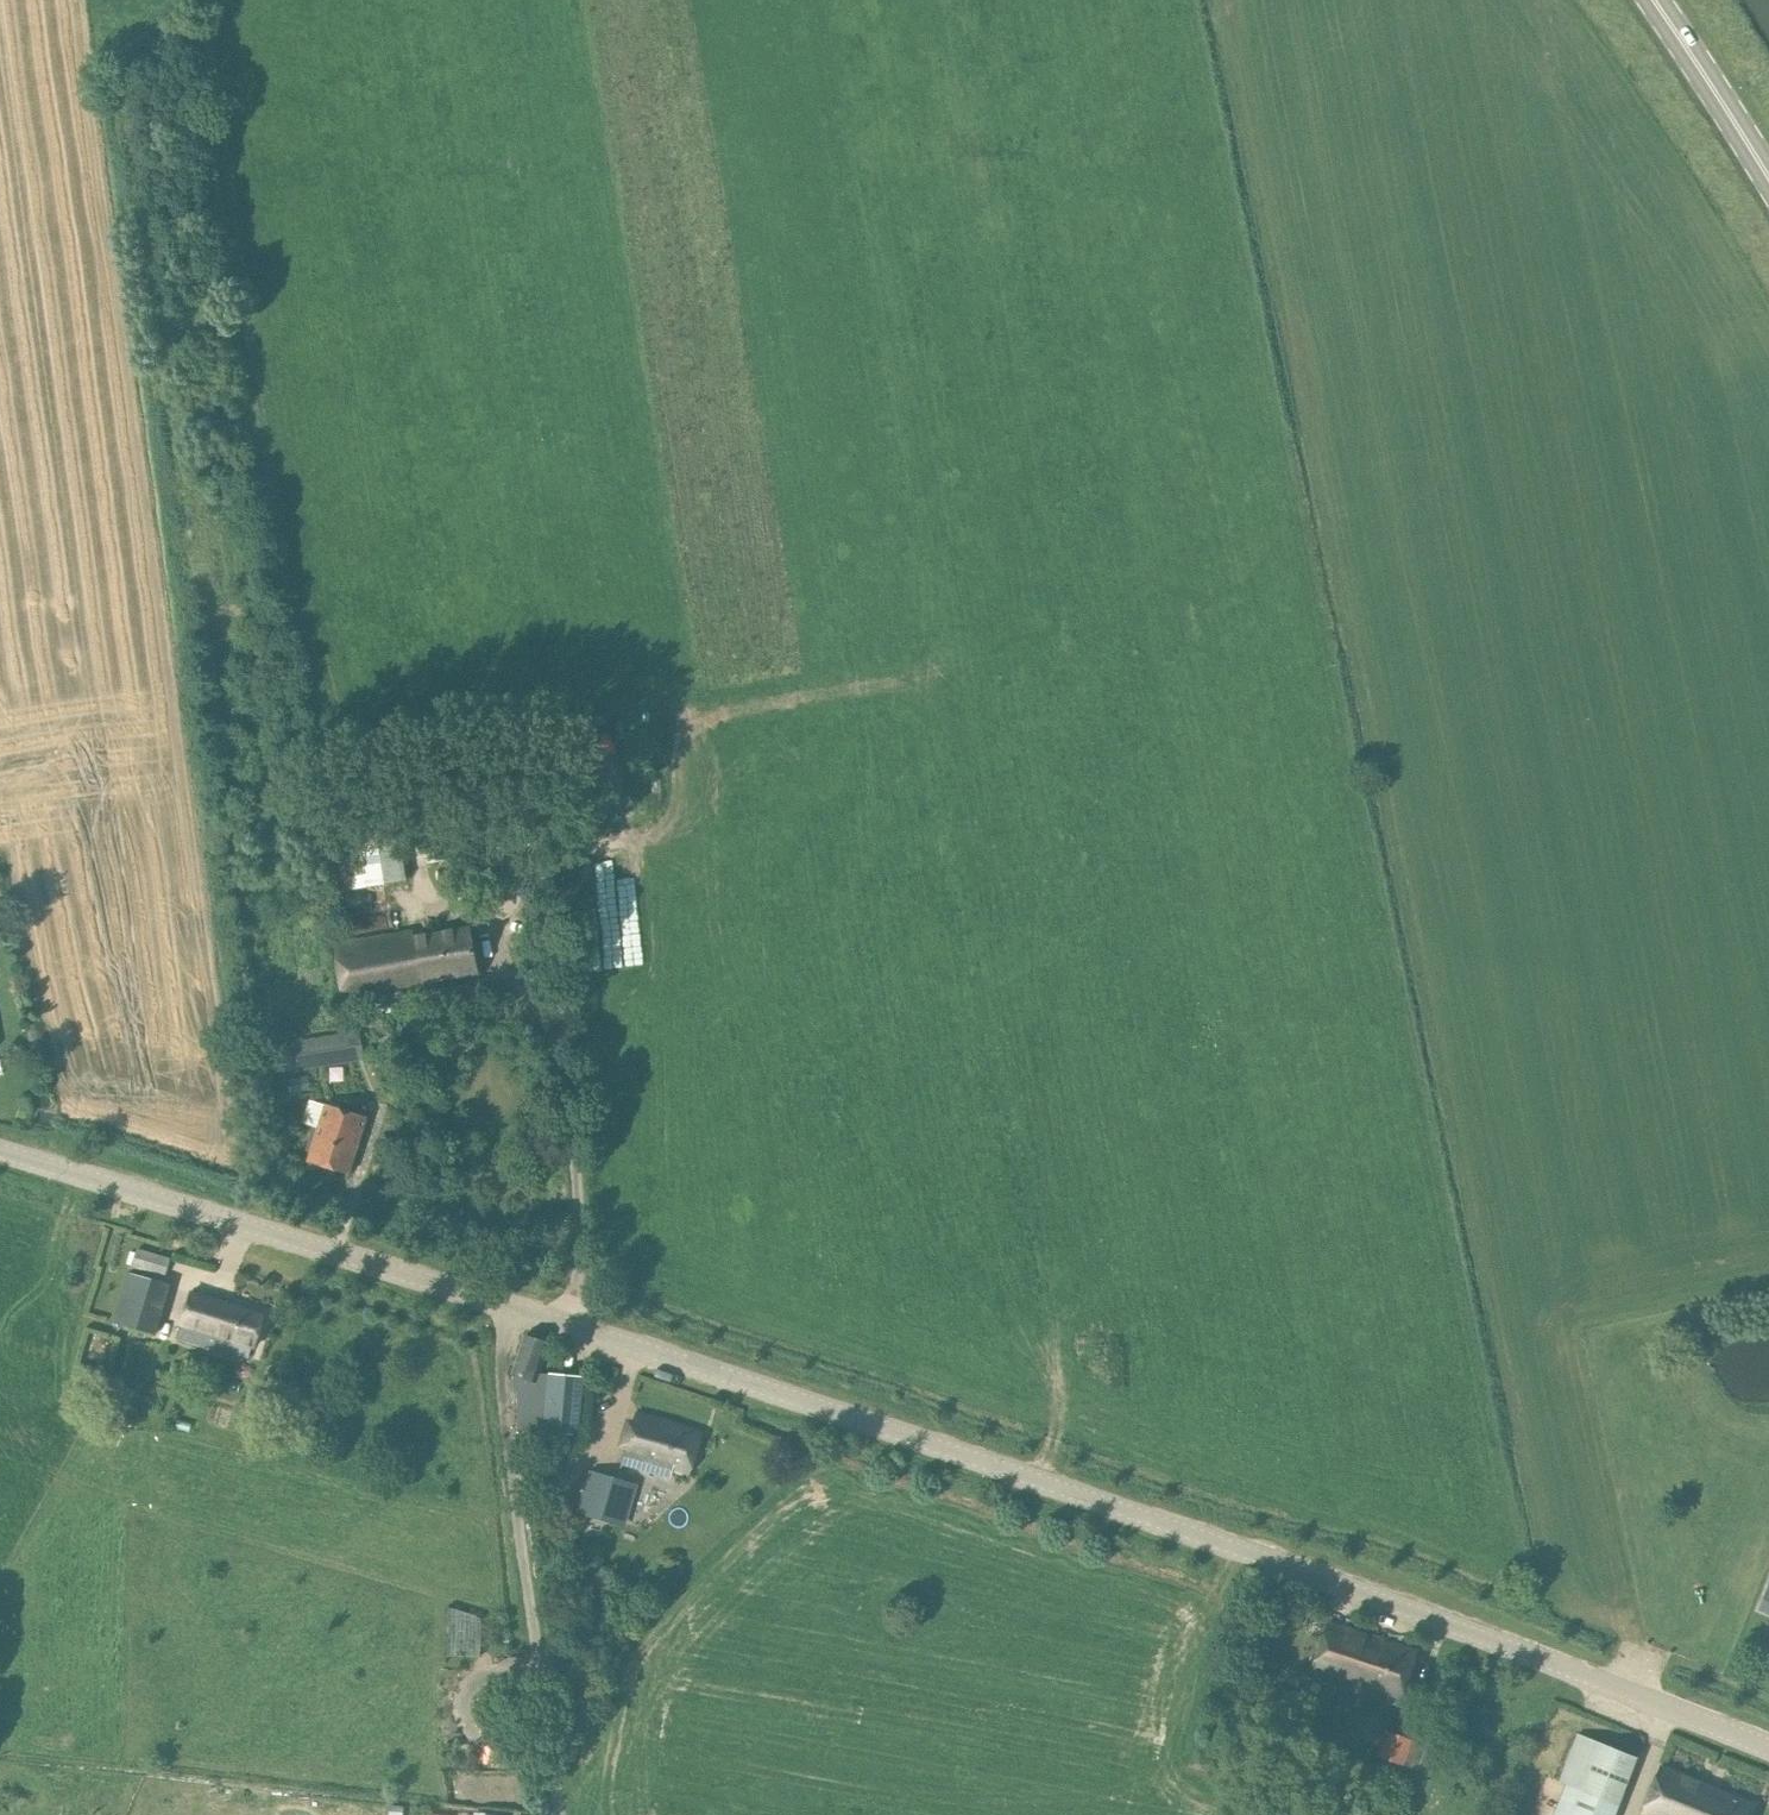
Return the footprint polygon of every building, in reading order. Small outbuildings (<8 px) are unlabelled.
[(320,811),(330,890),(407,880),(395,800),(320,811)] [(412,932),(335,948),(345,999),(479,972),(470,928),(413,939),(412,932)] [(366,1060),(361,1030),(289,1042),(294,1071),(366,1060)] [(349,1174),(366,1119),(325,1106),(308,1161),(349,1174)] [(131,1266),(167,1276),(174,1258),(140,1248),(131,1266)] [(162,1289),(124,1277),(108,1329),(146,1340),(162,1289)] [(176,1338),(232,1355),(235,1344),(254,1350),(265,1315),(191,1292),(176,1338)] [(548,1343),(526,1336),(525,1336),(513,1374),(514,1375),(513,1390),(517,1391),(518,1429),(578,1434),(583,1377),(538,1373),(548,1343)] [(637,1413),(621,1464),(644,1470),(670,1479),(672,1472),(687,1476),(702,1433),(668,1422),(637,1413)] [(543,1487),(559,1489),(559,1486),(563,1486),(564,1473),(543,1472),(543,1487)] [(593,1472),(581,1512),(627,1526),(638,1486),(593,1472)] [(1760,1608),(1768,1611),(1768,1587),(1760,1608)] [(1328,1622),(1310,1676),(1399,1706),(1417,1651),(1328,1622)] [(1427,1770),(1436,1744),(1415,1738),(1386,1728),(1378,1752),(1405,1763),(1427,1770)] [(1578,1734),(1559,1781),(1565,1783),(1553,1814),(1612,1814),(1635,1757),(1578,1734)] [(1755,1805),(1661,1766),(1641,1814),(1751,1814),(1755,1805)]
